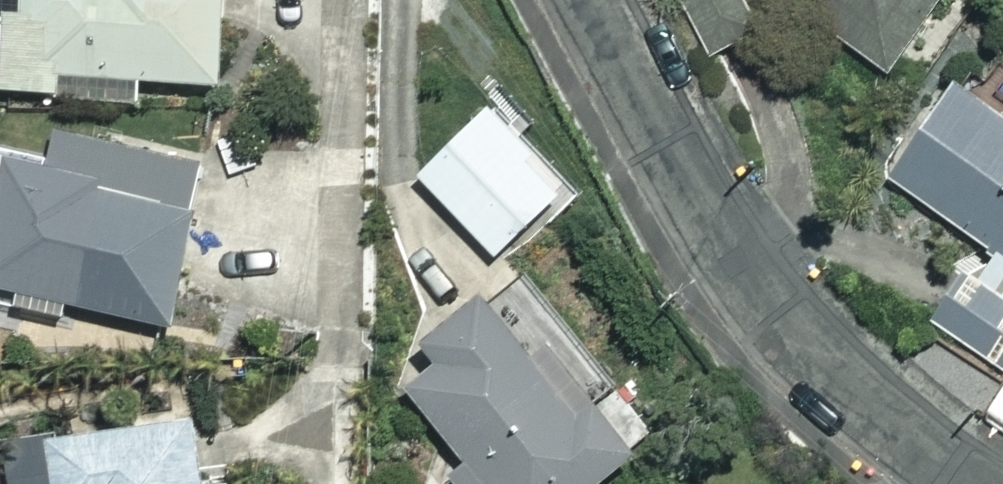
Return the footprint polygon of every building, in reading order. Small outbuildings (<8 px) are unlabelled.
[(2,17),(1,93),(138,94),(138,77),(219,78),(219,0),(0,0),(0,17),(2,17)] [(746,0),(685,0),(719,53),(762,25),(746,0)] [(793,1),(891,66),(935,0),(794,0),(793,1)] [(957,79),(890,175),(1002,255),(1002,112),(957,79)] [(563,185),(488,106),(419,172),(494,251),(563,185)] [(50,164),(4,154),(0,170),(0,284),(167,321),(202,163),(57,131),(50,164)] [(975,261),(948,290),(1002,339),(1002,338),(1002,286),(975,261)] [(485,295),(431,338),(443,353),(405,383),(485,483),(591,483),(633,451),(547,342),(532,354),(485,295)] [(210,477),(197,478),(190,415),(46,431),(53,483),(210,483),(210,477)]
